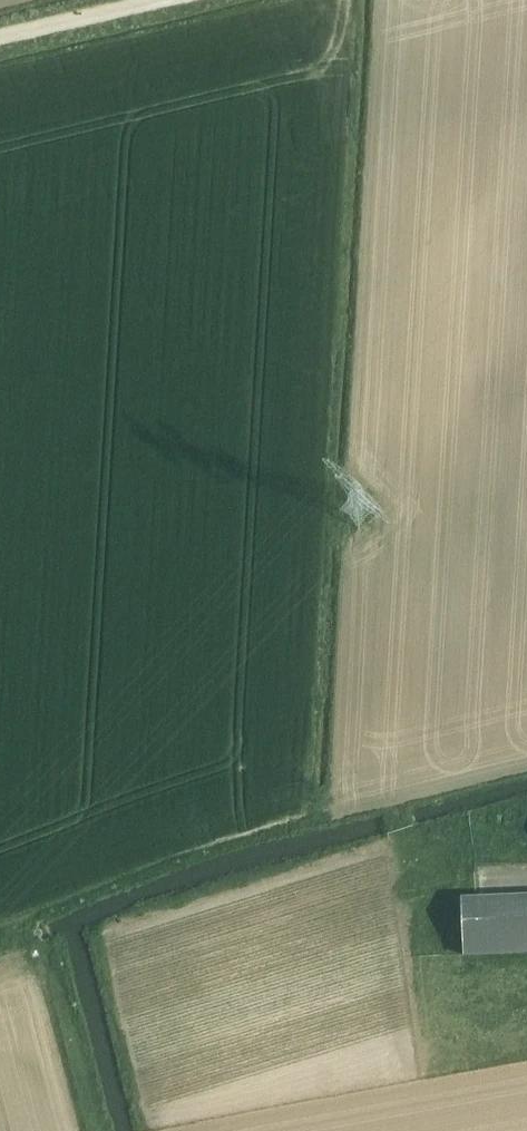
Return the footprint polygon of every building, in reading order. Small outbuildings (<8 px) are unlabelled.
[(378,509),(358,491),(340,510),(359,529),(378,509)] [(460,899),(462,954),(526,951),(526,896),(460,899)]
